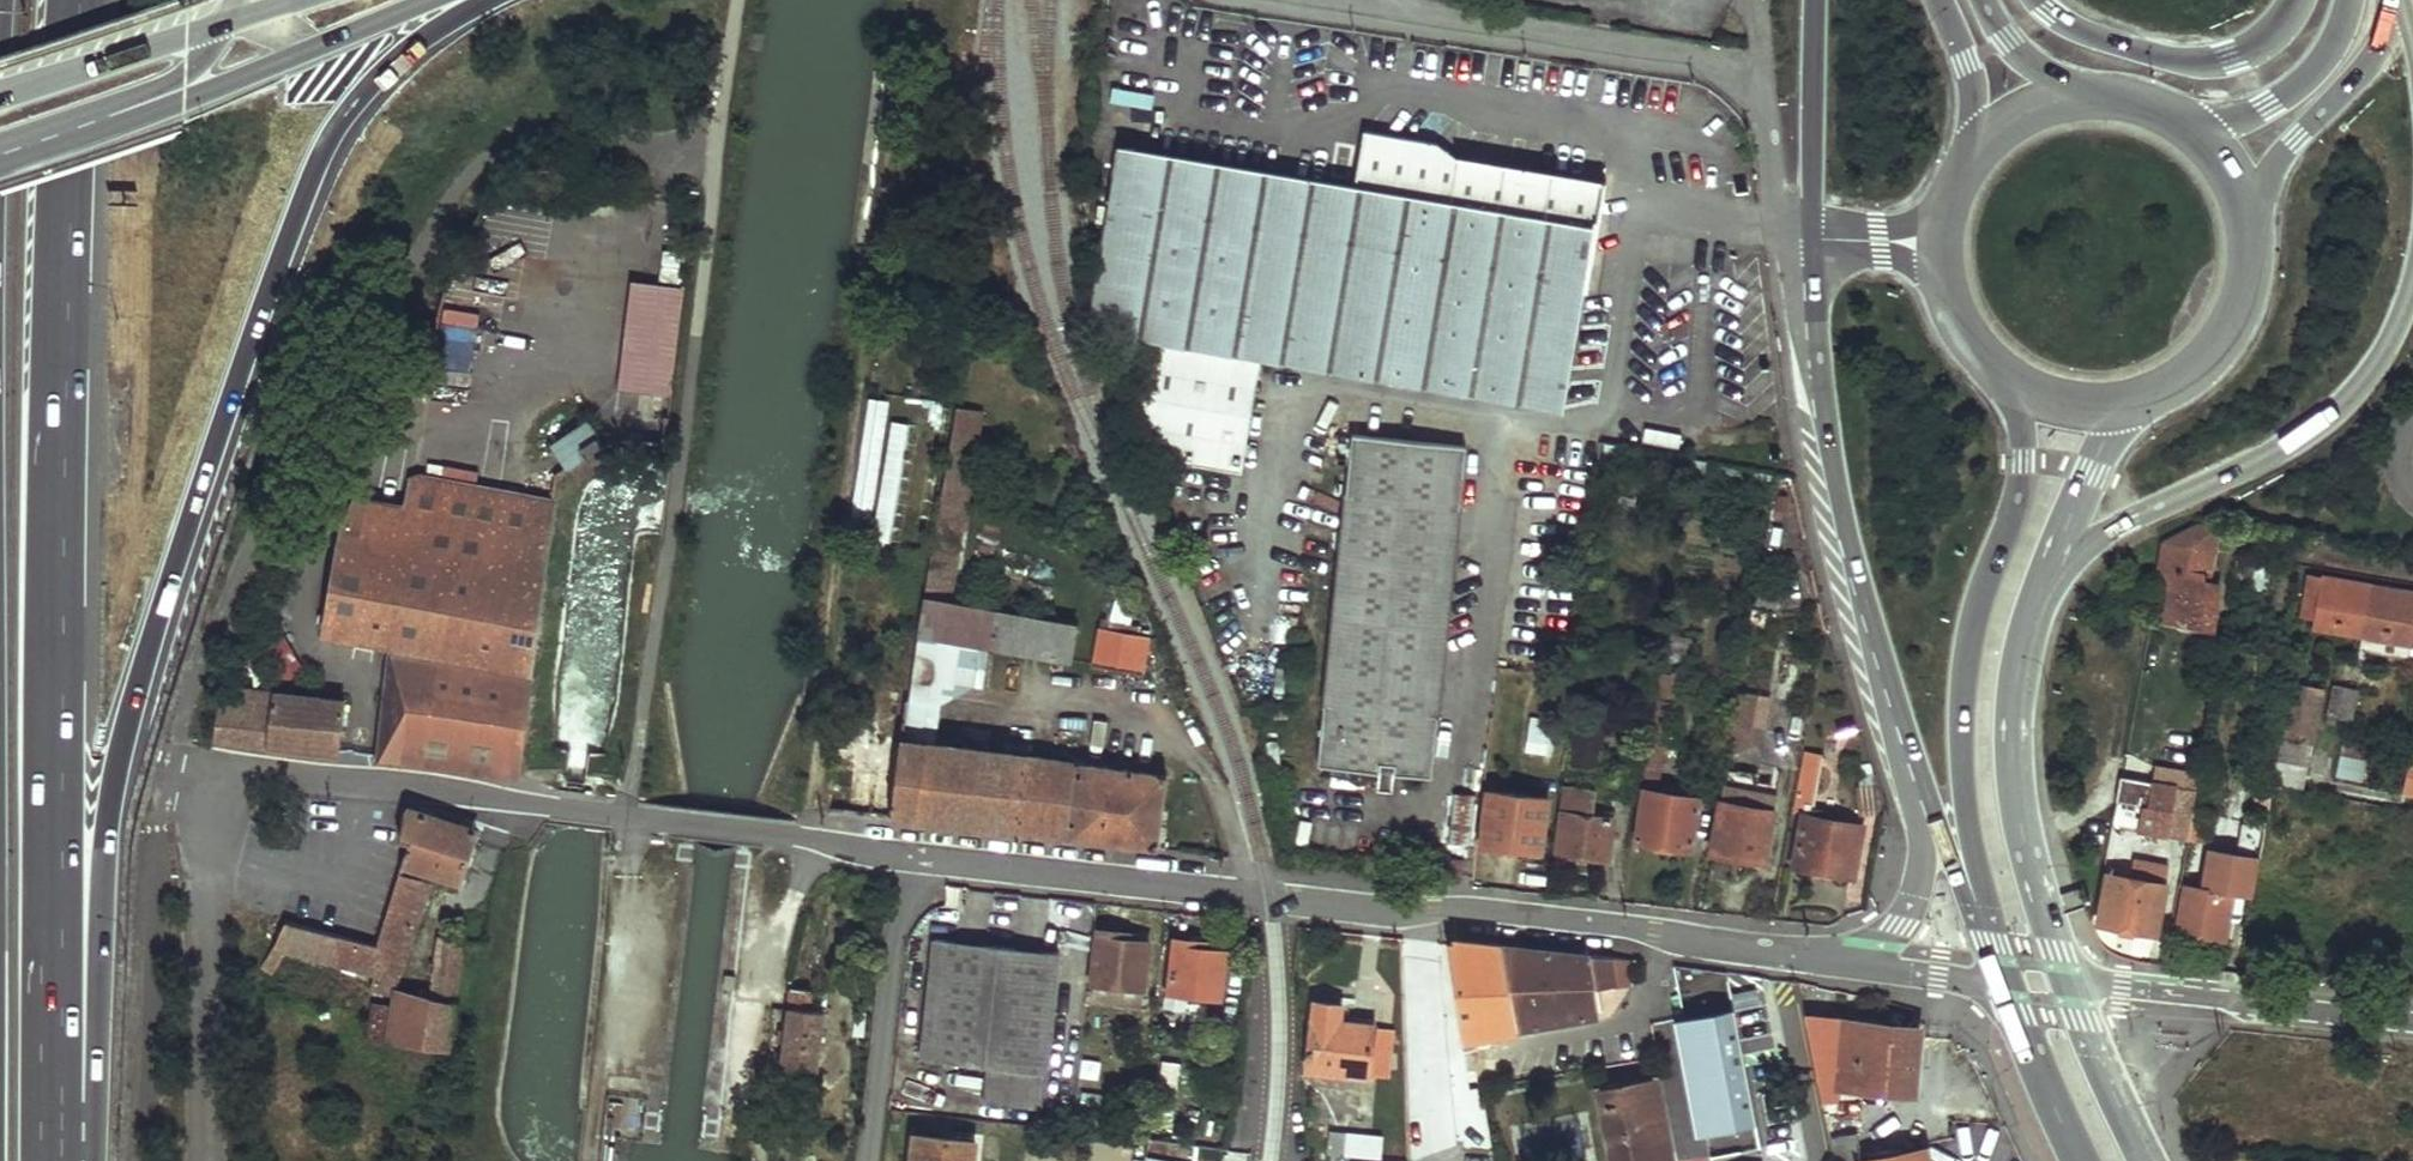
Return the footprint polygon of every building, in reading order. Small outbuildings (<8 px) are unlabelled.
[(1358,187),(1122,144),(1095,296),(1090,324),(1099,326),(1153,336),(1142,395),(1168,457),(1241,470),(1261,354),(1564,408),(1606,181),(1463,155),(1442,139),(1369,125),(1358,187)] [(668,396),(684,285),(631,278),(614,389),(668,396)] [(633,425),(665,427),(667,394),(620,391),(619,406),(634,407),(633,425)] [(1071,655),(1077,617),(952,598),(984,406),(962,402),(929,595),(925,595),(919,634),(979,643),(1071,655)] [(602,445),(586,422),(552,444),(568,468),(602,445)] [(1467,443),(1353,430),(1316,760),(1373,766),(1374,754),(1392,756),(1392,767),(1430,771),(1467,443)] [(403,506),(553,529),(558,497),(418,473),(409,479),(403,506)] [(395,644),(532,665),(553,529),(403,506),(349,498),(346,516),(328,633),(395,644)] [(2219,524),(2201,520),(2170,538),(2215,547),(2219,524)] [(2163,540),(2215,549),(2215,547),(2170,538),(2163,537),(2163,540)] [(2204,568),(2211,570),(2215,549),(2163,540),(2154,587),(2164,588),(2159,623),(2211,632),(2220,583),(2203,580),(2204,568)] [(2322,578),(2312,576),(2308,602),(2317,604),(2314,627),(2365,636),(2373,586),(2322,578)] [(2373,586),(2365,636),(2412,644),(2412,641),(2412,592),(2373,586)] [(1147,627),(1099,620),(1093,658),(1142,664),(1147,627)] [(974,684),(979,643),(919,634),(909,698),(941,703),(974,684)] [(2412,644),(2365,636),(2363,650),(2410,658),(2412,644)] [(501,773),(515,775),(532,665),(395,644),(385,705),(378,753),(501,773)] [(2322,690),(2291,684),(2281,739),(2312,744),(2314,735),(2316,721),(2322,690)] [(2359,687),(2338,684),(2333,713),(2355,716),(2359,687)] [(235,688),(233,704),(221,703),(216,738),(264,744),(270,691),(235,688)] [(270,691),(264,744),(338,753),(344,699),(270,691)] [(1737,693),(1731,727),(1752,730),(1758,697),(1737,693)] [(2333,713),(2331,724),(2347,727),(2352,727),(2355,716),(2333,713)] [(1568,725),(1528,719),(1524,757),(1542,759),(1540,774),(1561,776),(1568,725)] [(1653,738),(1652,746),(1637,841),(1694,850),(1703,801),(1654,792),(1661,747),(1665,748),(1666,739),(1653,738)] [(2368,744),(2344,741),(2337,781),(2361,786),(2368,744)] [(1166,774),(903,743),(892,819),(1156,850),(1166,774)] [(1825,752),(1807,749),(1797,809),(1804,810),(1794,869),(1854,880),(1864,827),(1813,818),(1825,752)] [(1392,756),(1374,754),(1373,766),(1392,767),(1392,756)] [(2307,766),(2278,761),(2273,785),(2302,790),(2307,766)] [(1645,766),(1615,762),(1610,799),(1640,804),(1645,766)] [(2152,781),(2119,775),(2115,799),(2118,799),(2148,804),(2152,781)] [(1745,783),(1725,779),(1712,854),(1765,863),(1775,813),(1741,807),(1745,783)] [(2148,804),(2118,799),(2114,821),(2130,824),(2132,815),(2168,822),(2166,836),(2186,839),(2191,808),(2195,788),(2152,781),(2148,804)] [(2273,785),(2260,783),(2255,813),(2259,819),(2242,816),(2235,855),(2260,859),(2261,851),(2273,785)] [(1566,787),(1557,851),(1609,858),(1615,820),(1592,816),(1595,792),(1566,787)] [(1549,799),(1486,790),(1479,842),(1541,850),(1549,799)] [(407,840),(401,858),(459,878),(475,826),(403,804),(397,838),(407,840)] [(2191,808),(2186,839),(2213,844),(2219,812),(2191,808)] [(2113,870),(2106,869),(2096,924),(2157,935),(2164,886),(2131,880),(2112,877),(2113,870)] [(2166,878),(2132,871),(2131,880),(2164,886),(2166,878)] [(271,972),(285,948),(374,971),(370,985),(390,990),(428,882),(396,873),(373,948),(283,921),(259,965),(271,972)] [(2232,892),(2182,884),(2175,930),(2225,938),(2232,892)] [(1131,933),(1099,930),(1092,982),(1143,987),(1149,943),(1130,941),(1131,933)] [(461,939),(437,936),(430,997),(395,988),(387,1042),(448,1051),(461,939)] [(1062,954),(939,937),(923,1055),(987,1063),(982,1099),(1040,1106),(1062,954)] [(1208,941),(1177,938),(1171,990),(1220,995),(1225,950),(1208,948),(1208,941)] [(1454,940),(1453,945),(1459,974),(1476,970),(1488,1035),(1598,1017),(1593,989),(1617,985),(1616,981),(1634,977),(1631,962),(1612,959),(1556,950),(1454,940)] [(1143,987),(1092,982),(1090,998),(1141,1004),(1143,987)] [(809,987),(791,984),(780,1064),(816,1067),(819,1045),(827,1046),(828,1032),(820,1031),(823,1009),(807,1006),(809,987)] [(1343,1005),(1314,1000),(1305,1068),(1368,1074),(1374,1025),(1340,1022),(1341,1015),(1343,1005)] [(1730,1013),(1677,1022),(1697,1137),(1750,1128),(1730,1013)] [(1375,1019),(1341,1015),(1340,1022),(1374,1025),(1375,1019)] [(1830,1022),(1813,1020),(1816,1049),(1828,1051),(1830,1022)] [(1917,1031),(1837,1021),(1831,1083),(1911,1093),(1917,1031)] [(1602,1089),(1615,1160),(1664,1160),(1649,1080),(1602,1089)] [(1364,1129),(1333,1126),(1332,1149),(1350,1151),(1351,1139),(1363,1140),(1364,1129)] [(915,1134),(913,1160),(971,1160),(972,1141),(915,1134)] [(1861,1139),(1835,1143),(1839,1160),(1865,1160),(1861,1139)] [(1152,1151),(1150,1160),(1200,1160),(1152,1151)] [(1925,1153),(1881,1160),(1926,1160),(1925,1153)]
